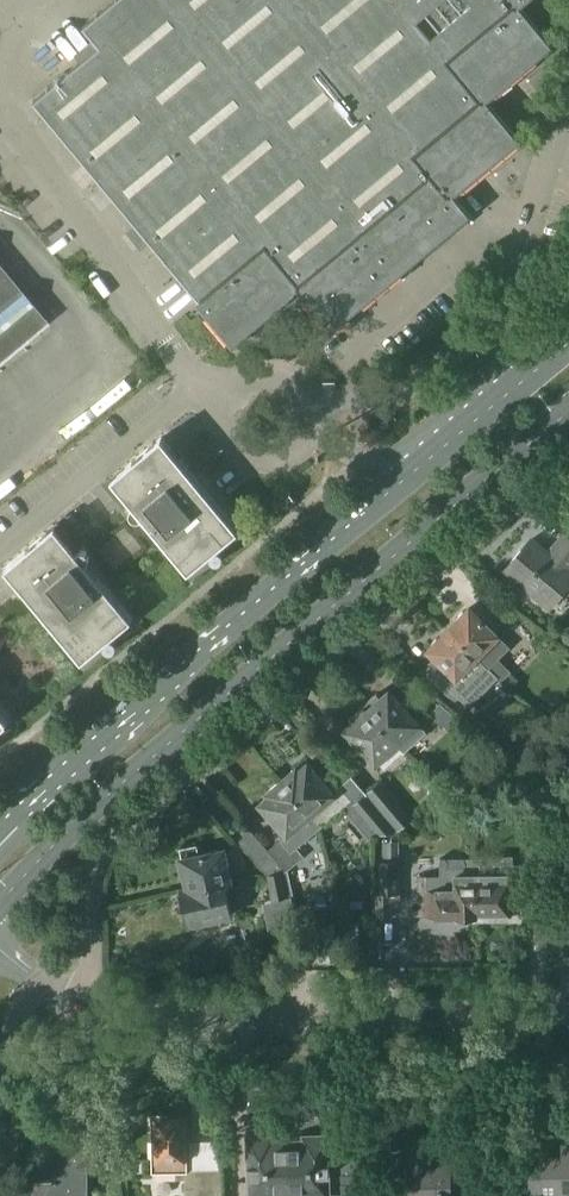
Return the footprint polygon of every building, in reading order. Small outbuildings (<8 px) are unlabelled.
[(83,27),(99,47),(33,102),(198,300),(197,301),(208,315),(210,313),(233,340),(298,287),(307,299),(309,298),(332,325),(466,214),(451,196),(462,186),(460,184),(513,139),(492,113),(494,112),(483,99),(547,46),(524,19),(527,16),(518,5),(525,0),(115,0),(83,27)] [(0,267),(0,362),(47,323),(46,321),(45,322),(0,267)] [(239,531),(161,437),(113,478),(118,483),(117,484),(119,486),(120,486),(127,495),(125,496),(132,504),(133,506),(130,509),(130,514),(132,518),(136,519),(141,519),(142,518),(143,517),(188,573),(239,531)] [(115,569),(142,547),(125,526),(98,548),(115,569)] [(58,533),(53,527),(4,568),(82,661),(132,619),(86,564),(87,563),(88,562),(90,558),(89,554),(85,551),(81,550),(77,552),(76,551),(75,551),(69,543),(67,544),(60,536),(61,535),(59,533),(58,533)] [(555,545),(557,548),(551,554),(533,539),(506,570),(549,607),(568,583),(568,528),(555,545)] [(448,631),(498,678),(510,689),(519,681),(497,660),(510,647),(482,620),(470,608),(467,611),(464,611),(458,617),(459,620),(450,629),(448,631)] [(469,707),(498,678),(448,631),(441,638),(438,638),(433,643),(434,646),(429,651),(440,661),(426,675),(446,693),(455,700),(458,697),(469,707)] [(364,706),(398,745),(421,726),(390,690),(382,697),(378,694),(364,706)] [(439,703),(429,716),(453,734),(463,722),(439,703)] [(376,765),(398,745),(364,706),(350,718),(354,723),(345,730),(376,765)] [(282,780),(322,827),(352,801),(341,789),(335,795),(308,763),(300,771),(297,767),(282,780)] [(267,793),(270,796),(259,805),(295,849),(322,827),(282,780),(267,793)] [(381,782),(367,795),(397,831),(412,818),(381,782)] [(353,807),(375,833),(397,831),(367,795),(353,807)] [(287,871),(268,850),(249,829),(236,839),(266,875),(282,872),(287,871)] [(268,850),(287,871),(301,859),(282,838),(268,850)] [(377,842),(378,893),(392,893),(400,893),(400,892),(399,860),(397,860),(397,841),(377,842)] [(189,891),(225,883),(232,882),(225,850),(220,851),(215,850),(211,853),(200,855),(198,845),(181,848),(183,858),(182,859),(183,862),(180,865),(182,873),(186,877),(188,888),(189,891)] [(474,856),(474,857),(474,874),(475,917),(509,917),(509,902),(519,902),(519,890),(523,890),(523,873),(513,873),(513,856),(474,856)] [(441,875),(419,875),(420,916),(457,916),(457,917),(458,917),(461,917),(461,920),(472,920),(474,917),(475,917),(474,874),(474,857),(441,858),(441,875)] [(272,901),(287,897),(282,872),(266,875),(272,901)] [(189,891),(188,888),(183,890),(183,894),(178,895),(181,910),(187,909),(190,924),(232,915),(225,883),(189,891)] [(378,917),(392,917),(392,893),(378,893),(378,917)] [(358,949),(358,925),(345,925),(346,950),(358,949)] [(167,1115),(153,1115),(153,1171),(186,1171),(186,1118),(167,1118),(167,1115)] [(328,1173),(330,1172),(330,1162),(327,1162),(327,1134),(305,1134),(305,1139),(291,1139),(288,1139),(290,1195),(329,1195),(328,1173)] [(288,1139),(286,1139),(286,1140),(271,1140),(271,1135),(250,1136),(251,1164),(249,1165),(249,1175),(251,1175),(252,1195),(290,1195),(288,1139)] [(449,1151),(434,1148),(433,1136),(420,1135),(403,1137),(404,1195),(484,1195),(484,1164),(449,1165),(449,1151)] [(37,1179),(37,1195),(84,1195),(84,1139),(86,1139),(86,1137),(57,1138),(58,1178),(37,1179)] [(564,1143),(564,1166),(509,1166),(509,1195),(568,1195),(568,1143),(564,1143)] [(188,1175),(188,1195),(222,1195),(222,1170),(188,1170),(188,1175)] [(356,1177),(341,1177),(341,1195),(356,1195),(356,1177)]
